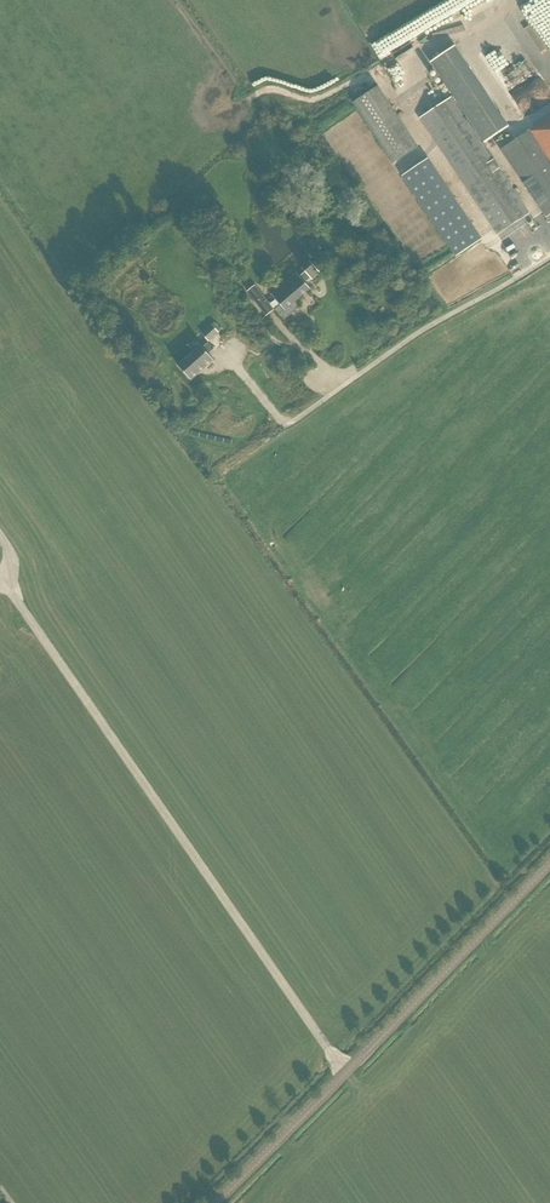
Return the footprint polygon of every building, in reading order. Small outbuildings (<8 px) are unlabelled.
[(494,44),(483,53),(506,80),(517,70),(494,44)] [(508,125),(455,45),(429,63),(452,97),(482,142),(508,125)] [(532,94),(541,90),(536,80),(528,83),(532,94)] [(394,163),(418,147),(378,86),(354,102),(394,163)] [(482,142),(452,97),(420,118),(498,234),(530,213),(497,164),(482,142)] [(502,149),(547,217),(549,215),(549,117),(502,149)] [(481,240),(427,159),(403,176),(457,256),(481,240)] [(321,274),(310,261),(302,268),(306,272),(300,277),(297,273),(271,295),(276,299),(271,304),(264,296),(256,286),(248,293),(256,303),(267,316),(276,309),(275,308),(280,304),(285,310),(311,288),(307,284),(312,280),(313,281),(321,274)] [(202,333),(208,340),(218,331),(212,324),(202,333)] [(201,344),(178,364),(192,380),(214,359),(209,354),(215,348),(210,342),(203,347),(201,344)]
